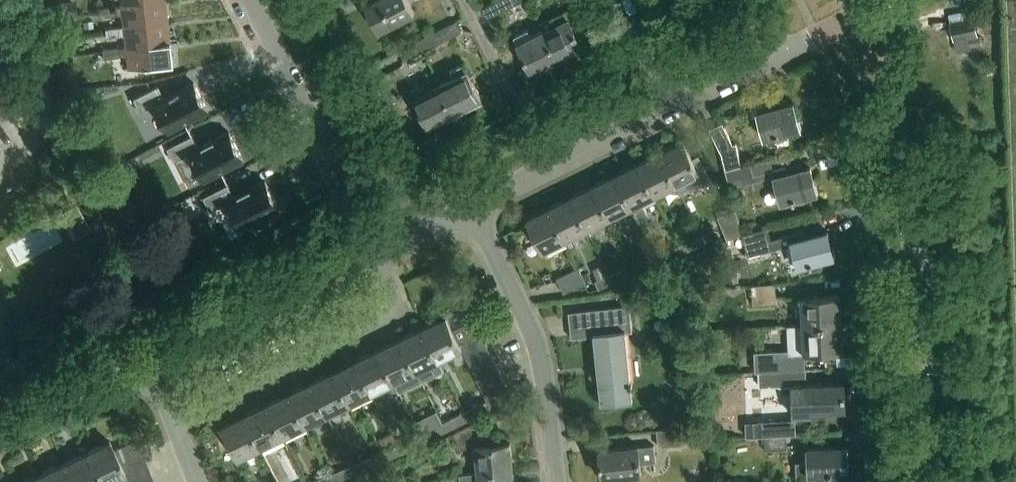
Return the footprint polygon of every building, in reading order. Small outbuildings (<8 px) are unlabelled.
[(366,5),(379,32),(415,14),(408,0),(376,0),(366,5)] [(483,8),(488,18),(518,3),(517,0),(498,0),(483,8)] [(74,1),(60,2),(61,15),(75,14),(74,1)] [(120,6),(103,8),(103,15),(119,14),(122,16),(123,26),(162,23),(166,22),(166,19),(164,1),(160,2),(120,6)] [(543,31),(558,59),(583,46),(575,29),(582,26),(574,8),(566,12),(565,10),(550,17),(555,26),(543,31)] [(952,22),(955,41),(981,36),(977,17),(952,22)] [(434,46),(462,32),(456,21),(429,36),(434,46)] [(123,26),(105,28),(106,37),(121,35),(124,39),(125,48),(168,43),(168,39),(166,22),(162,23),(123,26)] [(77,36),(73,23),(65,26),(69,39),(77,36)] [(532,72),(558,59),(543,31),(532,37),(528,29),(514,36),(532,72)] [(429,36),(400,50),(405,61),(434,46),(429,36)] [(125,48),(103,50),(103,58),(126,56),(127,69),(171,64),(168,43),(125,48)] [(440,84),(455,112),(481,98),(463,63),(450,69),(454,77),(440,84)] [(154,101),(169,130),(208,110),(194,82),(163,97),(157,84),(132,97),(138,109),(154,101)] [(428,126),(455,112),(440,84),(427,91),(423,84),(410,90),(428,126)] [(771,108),(770,102),(756,106),(765,138),(801,128),(794,102),(771,108)] [(725,151),(728,169),(745,166),(740,144),(736,145),(726,123),(714,129),(725,151)] [(190,151),(205,180),(244,160),(229,131),(199,146),(193,134),(168,146),(174,159),(190,151)] [(685,141),(662,153),(677,184),(681,192),(690,186),(691,188),(706,179),(707,180),(711,177),(697,156),(693,158),(685,141)] [(662,153),(640,163),(655,195),(677,184),(662,153)] [(640,221),(650,217),(645,207),(658,200),(655,195),(640,163),(617,174),(633,206),(640,221)] [(754,163),(745,166),(728,169),(733,189),(758,180),(754,163)] [(788,172),(786,167),(773,170),(782,202),(817,193),(811,166),(788,172)] [(617,174),(595,185),(610,217),(633,206),(617,174)] [(253,223),(254,225),(268,218),(267,216),(280,209),(265,181),(235,196),(229,183),(204,196),(210,208),(226,200),(240,229),(253,223)] [(595,185),(572,197),(588,228),(610,217),(595,185)] [(117,212),(125,227),(154,212),(146,197),(117,212)] [(572,197),(551,208),(566,239),(588,228),(572,197)] [(544,250),(566,239),(551,208),(528,219),(544,250)] [(720,218),(729,240),(743,234),(736,212),(720,218)] [(771,229),(745,236),(750,253),(782,245),(782,248),(793,245),(799,266),(835,257),(828,231),(804,237),(803,231),(774,239),(771,229)] [(87,252),(105,243),(100,232),(82,242),(87,252)] [(703,236),(688,243),(691,251),(707,244),(703,236)] [(676,257),(673,249),(658,256),(661,264),(676,257)] [(658,256),(643,262),(646,270),(661,264),(658,256)] [(578,268),(559,278),(567,292),(585,283),(578,268)] [(611,275),(615,283),(628,278),(625,269),(611,275)] [(611,275),(597,281),(600,289),(615,283),(611,275)] [(776,284),(752,285),(753,304),(777,303),(776,284)] [(841,295),(801,297),(802,325),(842,322),(841,295)] [(632,332),(630,305),(570,311),(572,338),(596,335),(602,402),(633,399),(626,332),(632,332)] [(447,316),(424,328),(439,360),(463,349),(460,343),(459,341),(476,334),(470,319),(452,327),(447,316)] [(789,350),(755,351),(756,371),(780,370),(803,369),(806,369),(806,352),(844,350),(842,322),(802,325),(788,325),(789,350)] [(424,328),(401,339),(417,371),(439,360),(424,328)] [(463,349),(464,352),(486,342),(481,332),(460,343),(463,349)] [(394,382),(417,371),(401,339),(379,350),(394,382)] [(490,351),(486,342),(464,352),(469,362),(490,351)] [(0,348),(0,374),(17,365),(7,345),(0,348)] [(356,361),(372,393),(394,382),(379,350),(356,361)] [(469,362),(473,371),(495,360),(490,351),(469,362)] [(499,369),(495,360),(473,371),(478,380),(499,369)] [(356,361),(334,372),(350,404),(372,393),(356,361)] [(756,371),(755,371),(756,385),(792,384),(793,414),(812,413),(812,409),(846,408),(844,381),(804,383),(803,369),(780,370),(756,371)] [(334,372),(312,383),(328,415),(350,404),(334,372)] [(508,388),(504,379),(482,389),(487,399),(508,388)] [(312,383),(290,393),(306,426),(328,415),(312,383)] [(487,399),(488,400),(491,408),(513,397),(508,388),(487,399)] [(290,393),(268,404),(283,437),(306,426),(290,393)] [(477,415),(491,408),(488,400),(473,407),(477,415)] [(268,404),(245,415),(261,448),(283,437),(268,404)] [(466,411),(451,418),(454,426),(469,419),(466,411)] [(239,458),(261,448),(245,415),(223,426),(239,458)] [(475,447),(478,472),(514,469),(511,441),(491,444),(480,421),(480,420),(454,433),(454,434),(462,448),(475,447)] [(795,420),(756,422),(756,436),(796,434),(795,420)] [(443,422),(428,429),(432,437),(447,430),(443,422)] [(657,430),(658,447),(684,444),(683,427),(657,430)] [(421,435),(399,446),(403,452),(425,441),(421,435)] [(788,435),(769,437),(770,451),(789,450),(788,435)] [(113,479),(125,473),(109,441),(87,452),(101,481),(114,481),(113,479)] [(808,462),(797,462),(798,479),(809,478),(809,475),(849,473),(848,445),(808,447),(808,462)] [(403,452),(399,446),(378,456),(381,463),(403,452)] [(639,449),(639,446),(601,450),(603,477),(641,474),(640,465),(656,463),(654,447),(639,449)] [(64,463),(73,481),(101,481),(87,452),(64,463)] [(121,460),(125,470),(147,462),(143,452),(121,460)] [(380,463),(377,457),(354,466),(357,473),(380,463)] [(151,471),(147,462),(125,470),(128,480),(151,471)] [(64,463),(42,474),(46,481),(73,481),(64,463)] [(339,470),(342,479),(357,473),(354,466),(354,464),(339,470)] [(478,472),(460,474),(461,481),(515,481),(514,469),(478,472)] [(151,471),(128,480),(129,481),(152,481),(154,481),(151,471)] [(24,481),(46,481),(42,474),(24,481)]
